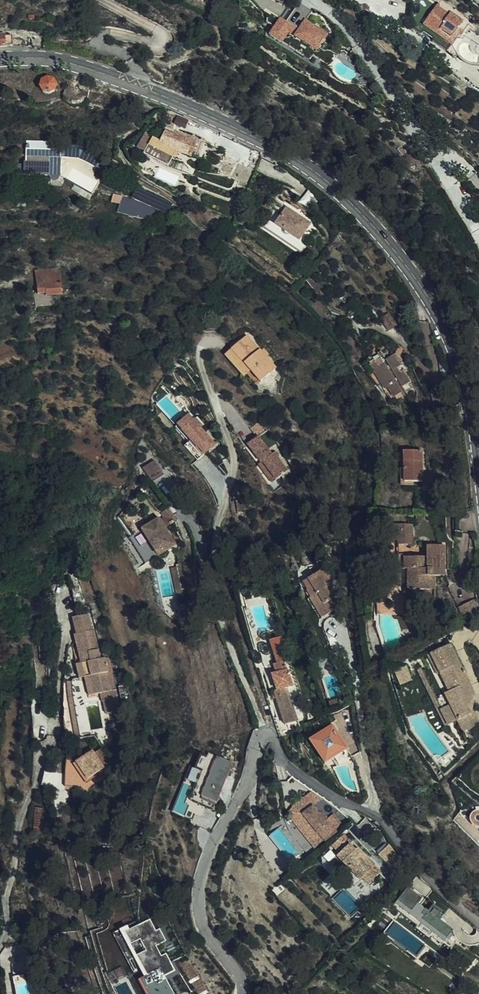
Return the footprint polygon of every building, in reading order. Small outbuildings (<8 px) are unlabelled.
[(463,28),(467,22),(437,2),(425,19),(438,28),(437,28),(449,37),(457,25),(459,26),(459,27),(460,27),(460,28),(461,28),(462,28),(463,28)] [(299,30),(280,18),(269,35),(283,44),(288,35),(318,53),(330,35),(305,19),(299,30)] [(472,24),(468,31),(463,28),(462,28),(461,28),(460,28),(460,27),(459,27),(459,26),(457,25),(449,37),(452,39),(459,29),(468,36),(472,30),(477,33),(477,37),(478,37),(478,29),(472,24)] [(449,37),(437,28),(435,32),(447,40),(449,37)] [(13,44),(13,34),(0,35),(0,45),(13,44)] [(53,80),(48,78),(42,81),(41,87),(43,92),(45,93),(48,93),(51,92),(54,90),(55,86),(54,83),(53,80)] [(65,97),(65,98),(65,101),(68,104),(72,107),(76,108),(80,107),(84,105),(86,102),(88,98),(89,94),(69,89),(65,97)] [(185,121),(175,117),(172,124),(182,128),(185,121)] [(167,146),(172,133),(162,129),(157,141),(149,138),(142,154),(141,156),(166,167),(174,149),(167,146)] [(173,131),(172,133),(192,141),(193,139),(173,131)] [(192,141),(172,133),(167,146),(174,149),(189,156),(194,142),(192,141)] [(45,134),(45,143),(56,143),(58,144),(58,135),(45,134)] [(142,154),(149,138),(141,135),(134,151),(142,154)] [(25,141),(23,142),(23,145),(14,145),(14,156),(21,156),(21,162),(19,162),(19,165),(10,165),(10,174),(55,175),(56,155),(56,145),(56,143),(45,143),(25,141)] [(56,145),(56,155),(74,156),(86,162),(92,166),(99,155),(86,147),(56,145)] [(115,168),(116,164),(109,160),(104,170),(117,176),(119,171),(115,168)] [(165,213),(169,206),(160,199),(133,186),(129,197),(165,213)] [(86,196),(76,190),(74,194),(84,200),(86,196)] [(108,200),(116,202),(119,196),(110,194),(108,200)] [(154,212),(119,196),(116,202),(116,206),(114,212),(151,221),(154,212)] [(309,207),(298,198),(294,204),(296,205),(297,205),(306,211),(309,207)] [(280,216),(273,211),(266,221),(294,240),(291,244),(301,250),(311,235),(307,232),(305,228),(308,225),(284,209),(280,216)] [(298,253),(301,250),(291,244),(294,240),(266,221),(261,229),(298,253)] [(66,270),(50,271),(51,282),(42,282),(43,291),(51,291),(51,293),(68,292),(66,270)] [(51,282),(50,271),(41,272),(42,282),(51,282)] [(394,317),(397,315),(394,308),(387,311),(391,320),(394,317)] [(400,320),(397,315),(394,317),(391,320),(393,323),(400,320)] [(375,333),(363,343),(369,356),(365,359),(376,379),(378,378),(388,395),(392,393),(391,391),(386,380),(385,381),(377,364),(374,365),(370,357),(383,351),(382,348),(375,333)] [(260,351),(245,335),(230,348),(251,371),(260,381),(275,367),(265,357),(260,351)] [(388,345),(382,348),(383,351),(384,354),(391,350),(388,345)] [(386,380),(391,391),(401,386),(403,389),(409,386),(406,379),(409,378),(401,362),(403,361),(397,347),(391,350),(384,354),(383,351),(370,357),(374,365),(377,364),(385,381),(386,380)] [(251,371),(230,348),(223,355),(243,377),(251,371)] [(263,348),(260,351),(265,357),(268,354),(263,348)] [(177,427),(182,433),(193,423),(188,417),(177,427)] [(191,442),(185,448),(199,462),(215,446),(200,430),(202,428),(195,421),(193,423),(182,433),(191,442)] [(258,422),(251,428),(259,436),(266,430),(258,422)] [(259,436),(247,445),(261,463),(258,466),(272,483),(289,470),(275,452),(273,454),(259,436)] [(421,486),(420,462),(420,456),(401,456),(402,486),(421,486)] [(153,481),(165,473),(155,459),(143,467),(153,481)] [(165,519),(146,532),(165,557),(179,547),(169,531),(177,525),(167,512),(162,515),(165,519)] [(250,516),(241,516),(241,528),(250,528),(250,516)] [(412,528),(387,529),(387,545),(397,544),(401,544),(401,548),(413,548),(412,528)] [(165,557),(146,532),(134,541),(152,566),(165,557)] [(425,558),(404,558),(404,559),(404,573),(407,573),(408,589),(408,593),(420,593),(426,593),(427,604),(428,604),(428,603),(435,603),(435,578),(441,578),(441,571),(445,571),(444,547),(427,547),(427,551),(424,550),(425,558)] [(341,577),(331,564),(325,568),(326,570),(319,575),(313,579),(309,582),(314,588),(312,589),(317,596),(323,591),(329,599),(325,603),(333,612),(346,602),(338,592),(341,590),(335,582),(341,577)] [(179,570),(174,571),(179,600),(183,600),(179,570)] [(317,596),(316,597),(329,615),(333,612),(325,603),(329,599),(323,591),(317,596)] [(458,612),(465,625),(478,618),(478,615),(473,603),(458,612)] [(77,667),(80,682),(83,701),(97,698),(99,704),(97,705),(100,718),(114,715),(110,694),(109,694),(107,674),(105,663),(96,664),(90,634),(89,634),(85,617),(70,620),(73,637),(71,638),(75,655),(77,667)] [(269,640),(273,653),(281,650),(277,638),(269,640)] [(459,724),(472,718),(471,715),(471,713),(471,711),(471,708),(472,707),(473,704),(475,702),(476,700),(476,698),(476,697),(476,696),(468,680),(468,677),(468,675),(466,673),(464,671),(453,648),(433,657),(442,677),(451,695),(446,697),(451,708),(459,724)] [(271,675),(275,687),(287,682),(289,687),(293,686),(281,650),(273,653),(277,663),(272,665),(275,674),(271,675)] [(442,677),(433,657),(430,659),(439,678),(442,677)] [(74,683),(80,682),(77,667),(72,668),(74,683)] [(442,713),(422,671),(419,673),(447,730),(450,728),(442,713)] [(282,716),(286,726),(293,723),(300,720),(299,716),(289,687),(287,682),(275,687),(276,691),(271,693),(274,701),(277,700),(280,709),(277,710),(279,717),(282,716)] [(67,704),(73,737),(83,736),(75,685),(67,686),(67,704)] [(69,744),(73,743),(73,739),(73,737),(67,704),(67,686),(62,686),(64,713),(69,744)] [(343,696),(331,700),(334,709),(345,705),(343,696)] [(477,698),(476,698),(476,700),(475,702),(473,704),(472,707),(471,708),(471,711),(471,713),(471,715),(472,718),(478,730),(478,726),(473,712),(477,698)] [(459,724),(451,708),(442,713),(450,728),(459,724)] [(478,730),(472,718),(459,724),(465,737),(478,730)] [(300,720),(293,723),(298,730),(303,728),(300,720)] [(293,723),(286,726),(288,733),(298,730),(293,723)] [(319,738),(334,759),(349,749),(334,727),(319,738)] [(327,764),(334,759),(319,738),(313,743),(327,764)] [(219,803),(233,761),(205,751),(199,770),(193,767),(186,787),(196,790),(195,795),(219,803)] [(75,766),(88,782),(104,771),(101,766),(102,765),(101,762),(98,763),(91,754),(75,766)] [(86,793),(88,782),(75,766),(67,764),(64,780),(76,782),(75,791),(86,793)] [(318,803),(324,798),(314,791),(296,805),(291,812),(295,820),(318,847),(328,839),(322,832),(321,833),(305,814),(318,803)] [(328,839),(340,829),(330,817),(326,812),(318,803),(305,814),(321,833),(322,832),(328,839)] [(336,812),(330,817),(340,829),(328,839),(330,841),(343,830),(346,826),(344,822),(336,812)] [(346,852),(358,839),(351,832),(338,844),(346,852)] [(368,847),(359,838),(358,839),(346,852),(343,854),(355,867),(349,873),(360,885),(369,877),(374,883),(386,871),(380,865),(374,859),(365,850),(368,847)] [(409,860),(395,844),(385,853),(400,869),(409,860)] [(304,849),(301,852),(293,859),(299,865),(311,856),(304,849)] [(379,855),(374,859),(380,865),(384,861),(379,855)] [(340,876),(337,880),(348,891),(352,887),(340,876)] [(414,880),(391,909),(440,947),(450,934),(436,924),(442,916),(431,907),(425,914),(418,909),(431,893),(414,880)] [(160,960),(147,967),(151,974),(138,980),(145,993),(178,993),(175,989),(160,960)] [(28,993),(27,985),(14,986),(15,993),(17,993),(17,988),(25,987),(26,993),(28,993)]
